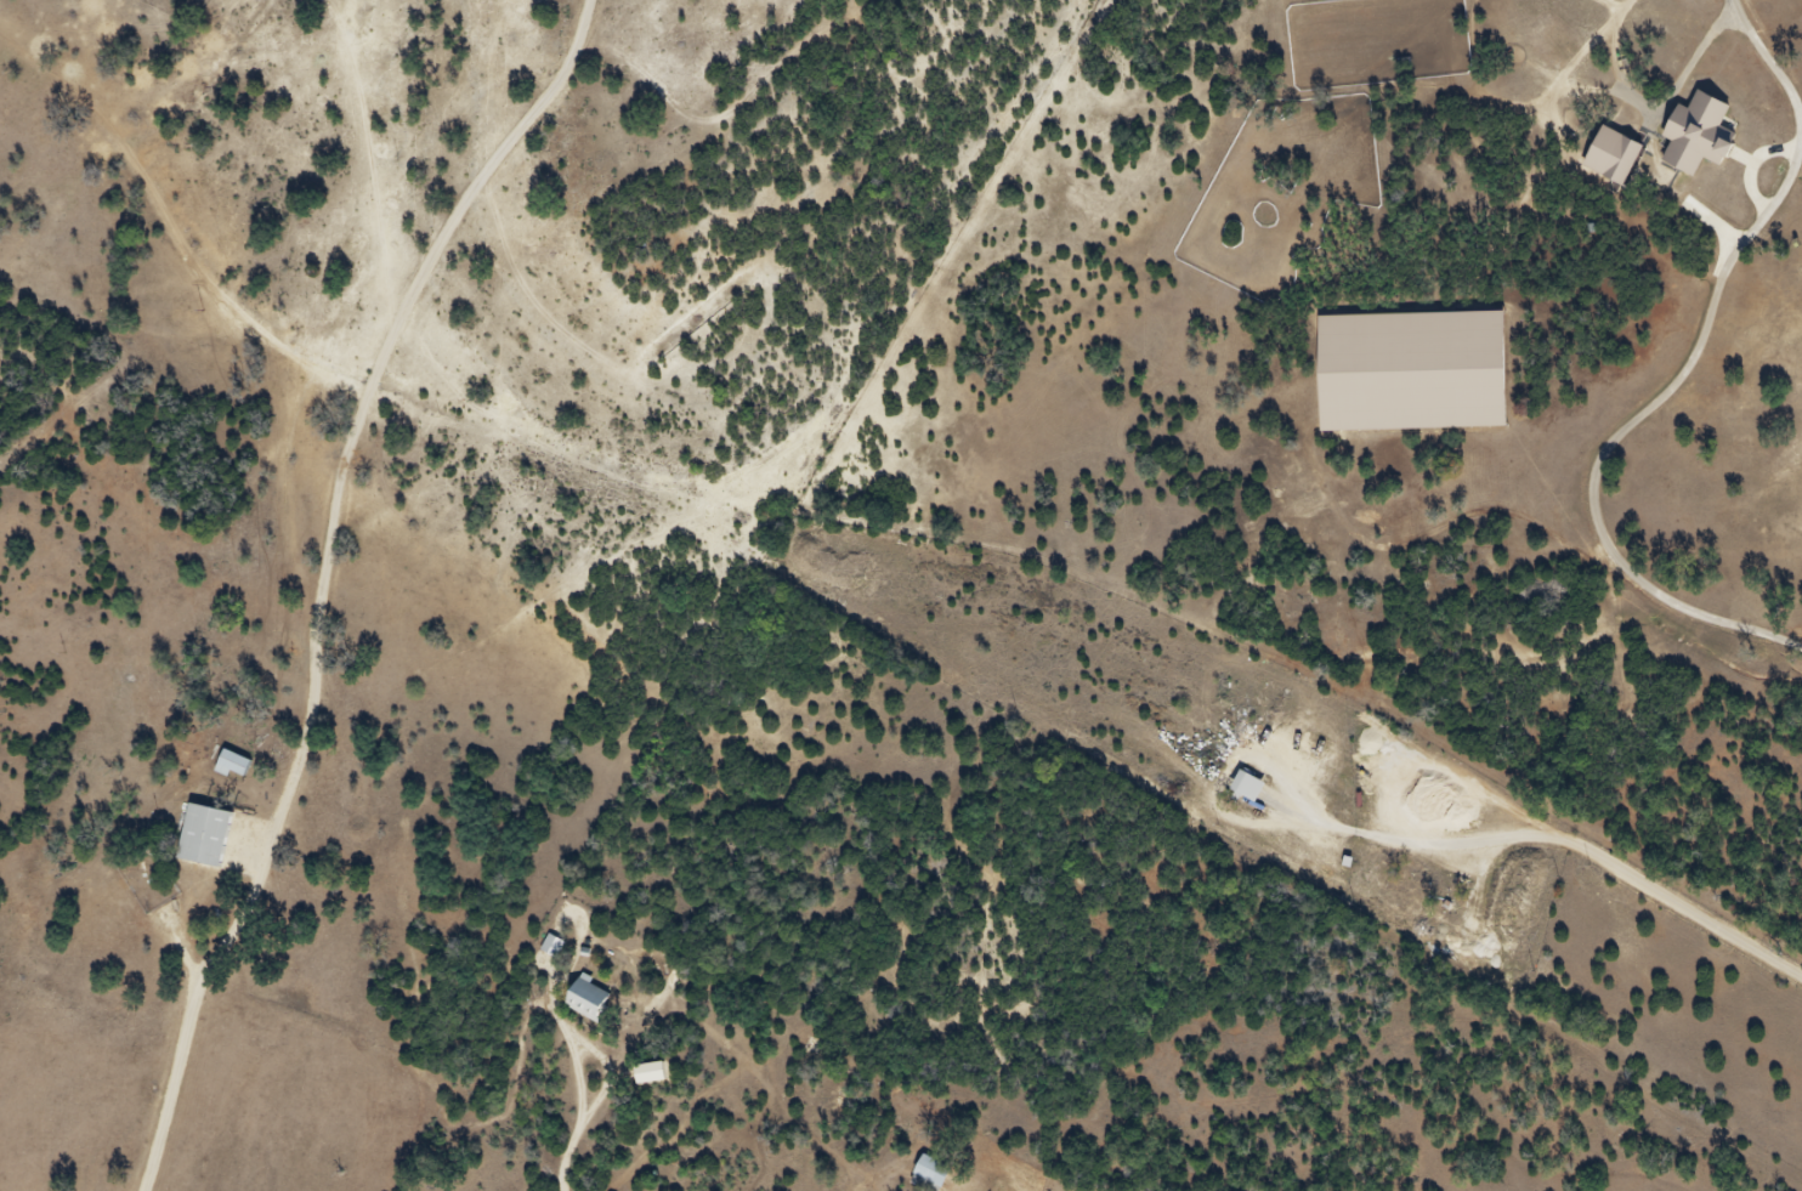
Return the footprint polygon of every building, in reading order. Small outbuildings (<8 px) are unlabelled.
[(1661,134),(1668,151),(1664,153),(1670,168),(1676,165),(1672,155),(1683,150),(1676,131),(1684,128),(1681,119),(1672,123),(1675,129),(1661,134)] [(1324,311),(1328,426),(1517,419),(1513,304),(1324,311)] [(241,765),(215,753),(208,769),(234,782),(241,765)] [(169,864),(213,872),(216,850),(241,855),(247,821),(179,808),(169,864)] [(554,1007),(585,1028),(604,1000),(572,980),(554,1007)] [(942,1172),(915,1158),(901,1186),(912,1190),(933,1190),(942,1172)]
